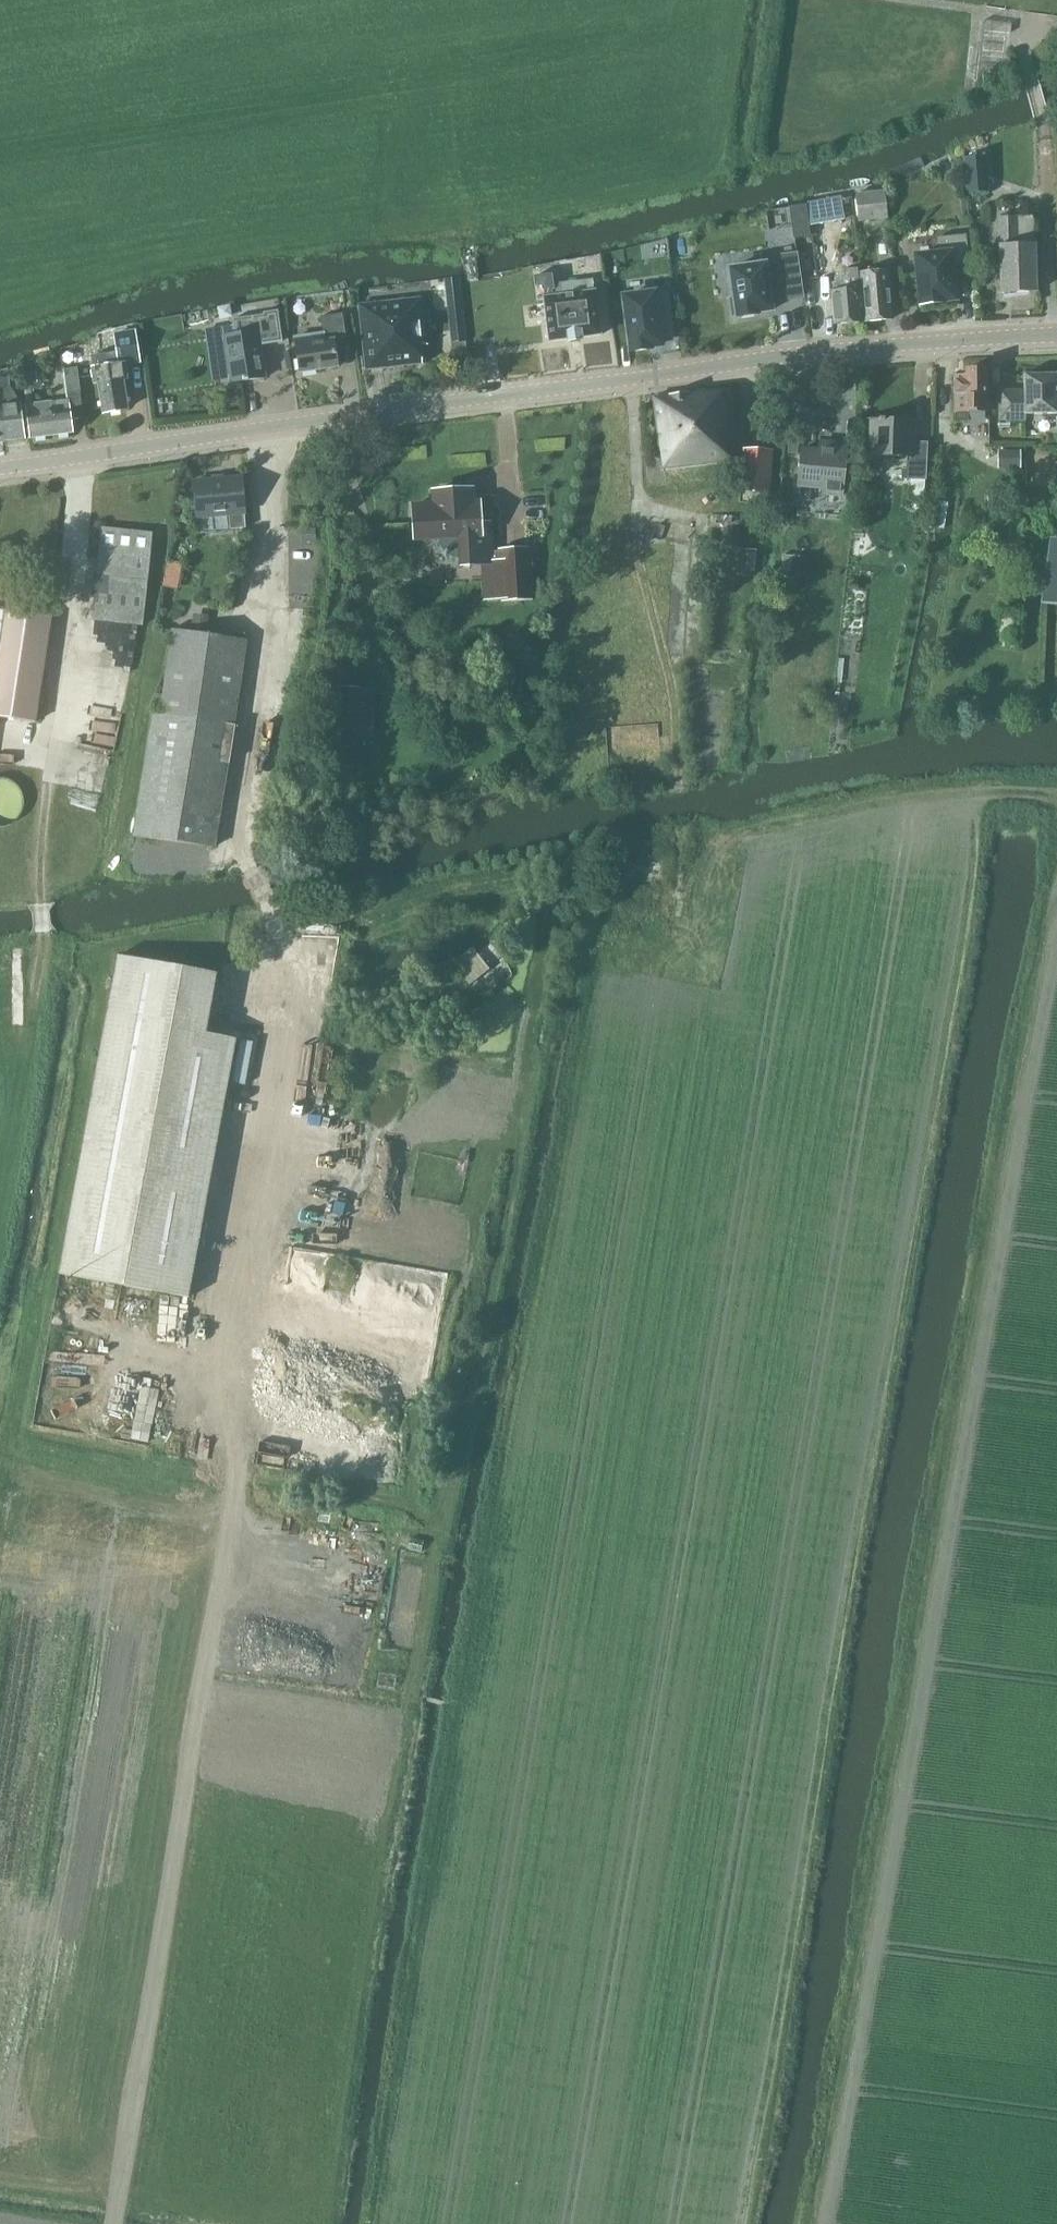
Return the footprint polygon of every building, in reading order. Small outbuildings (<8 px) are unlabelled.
[(986,157),(964,158),(967,194),(989,192),(986,157)] [(859,221),(888,218),(885,192),(856,195),(859,221)] [(839,200),(809,204),(811,225),(842,220),(839,200)] [(1037,292),(1034,216),(998,217),(1002,293),(1037,292)] [(809,225),(795,227),(796,238),(811,236),(809,225)] [(938,255),(917,258),(922,307),(943,304),(943,302),(956,300),(952,266),(969,264),(965,236),(948,238),(936,240),(938,255)] [(765,265),(731,270),(735,298),(730,299),(732,317),(737,316),(738,319),(759,316),(758,313),(772,311),(770,299),(781,297),(782,300),(803,296),(797,253),(775,256),(777,265),(765,267),(765,265)] [(585,257),(568,260),(570,272),(587,269),(585,257)] [(836,282),(832,282),(835,324),(863,322),(858,271),(846,272),(845,276),(835,277),(836,282)] [(889,271),(863,273),(867,321),(893,319),(889,271)] [(552,275),(534,277),(536,300),(543,299),(548,342),(567,340),(569,341),(585,339),(585,337),(600,336),(595,292),(555,297),(553,284),(552,275)] [(654,294),(625,298),(632,352),(650,349),(650,347),(661,345),(660,337),(674,335),(668,295),(655,297),(654,294)] [(420,345),(426,344),(422,299),(359,306),(365,368),(422,363),(420,345)] [(234,334),(223,335),(230,383),(265,379),(260,344),(282,341),(278,310),(263,312),(263,314),(232,318),(234,334)] [(324,335),(295,340),(300,374),(339,368),(335,342),(347,340),(343,315),(321,318),(324,335)] [(114,333),(117,353),(91,356),(95,384),(100,383),(104,414),(126,411),(122,381),(126,380),(124,366),(140,363),(135,330),(114,333)] [(38,363),(22,366),(27,406),(31,439),(73,434),(71,419),(69,401),(34,405),(32,391),(36,390),(33,373),(40,372),(38,363)] [(78,369),(65,370),(66,379),(68,395),(81,393),(78,369)] [(966,378),(955,378),(955,420),(969,421),(969,413),(987,413),(987,372),(981,372),(981,369),(972,369),(972,372),(966,372),(966,378)] [(1025,375),(1025,390),(1000,390),(1000,420),(1028,420),(1028,413),(1056,413),(1056,375),(1025,375)] [(0,390),(0,421),(3,443),(23,440),(19,406),(13,406),(11,389),(0,390)] [(662,471),(736,460),(726,391),(708,393),(707,390),(652,398),(662,471)] [(907,458),(906,479),(911,479),(910,499),(926,500),(930,445),(914,442),(915,422),(872,419),(870,455),(907,458)] [(798,443),(789,442),(788,454),(797,455),(798,443)] [(822,495),(841,497),(847,445),(821,442),(820,451),(802,449),(798,488),(822,490),(822,495)] [(740,492),(753,493),(770,495),(774,451),(745,448),(740,492)] [(1021,451),(999,451),(999,467),(1021,468),(1021,451)] [(244,513),(246,514),(243,478),(194,482),(197,517),(230,515),(231,531),(246,530),(244,513)] [(533,600),(530,548),(499,550),(499,552),(491,552),(489,524),(473,503),(472,498),(471,498),(471,499),(468,499),(463,494),(463,492),(463,490),(461,490),(456,491),(453,488),(442,489),(440,492),(434,492),(435,506),(414,507),(416,539),(439,538),(439,543),(441,547),(444,551),(442,553),(447,557),(449,555),(452,558),(456,559),(462,558),(462,564),(491,563),(491,561),(500,561),(502,602),(533,600)] [(709,540),(737,542),(738,513),(710,511),(709,540)] [(102,529),(92,620),(144,626),(154,535),(102,529)] [(315,529),(302,529),(303,541),(315,541),(315,529)] [(1050,542),(1042,604),(1056,606),(1056,542),(1050,542)] [(805,558),(793,556),(791,572),(802,573),(805,558)] [(172,584),(177,562),(162,559),(157,581),(172,584)] [(42,705),(42,689),(39,689),(51,619),(0,611),(0,717),(35,723),(38,704),(42,705)] [(209,619),(193,616),(191,632),(206,634),(209,619)] [(175,630),(159,715),(153,714),(134,835),(215,848),(235,727),(233,726),(246,641),(243,640),(244,635),(229,633),(228,638),(191,632),(175,629),(175,630)] [(91,677),(87,698),(111,702),(115,681),(91,677)] [(276,696),(278,683),(261,681),(259,694),(276,696)] [(67,761),(59,777),(83,790),(92,773),(67,761)] [(489,969),(477,953),(458,968),(470,984),(489,969)] [(118,957),(59,1274),(188,1298),(235,1041),(205,1035),(216,975),(118,957)] [(245,1084),(252,1043),(241,1041),(233,1082),(245,1084)]
